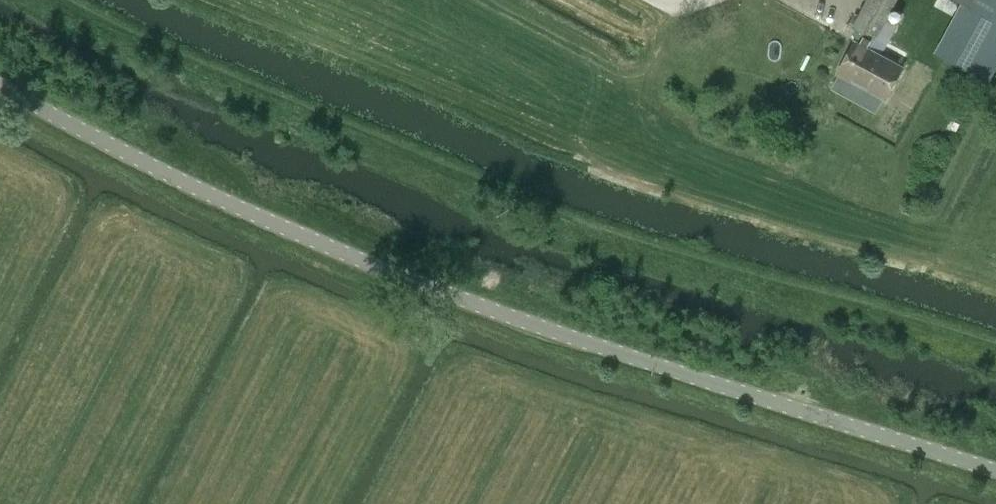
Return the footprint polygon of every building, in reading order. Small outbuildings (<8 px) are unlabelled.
[(853,27),(861,31),(875,39),(896,0),(868,0),(853,27)] [(959,2),(963,4),(936,54),(987,81),(995,65),(995,0),(956,0),(959,2)] [(855,41),(837,73),(885,99),(903,67),(869,49),(875,39),(861,31),(855,42),(855,41)]
